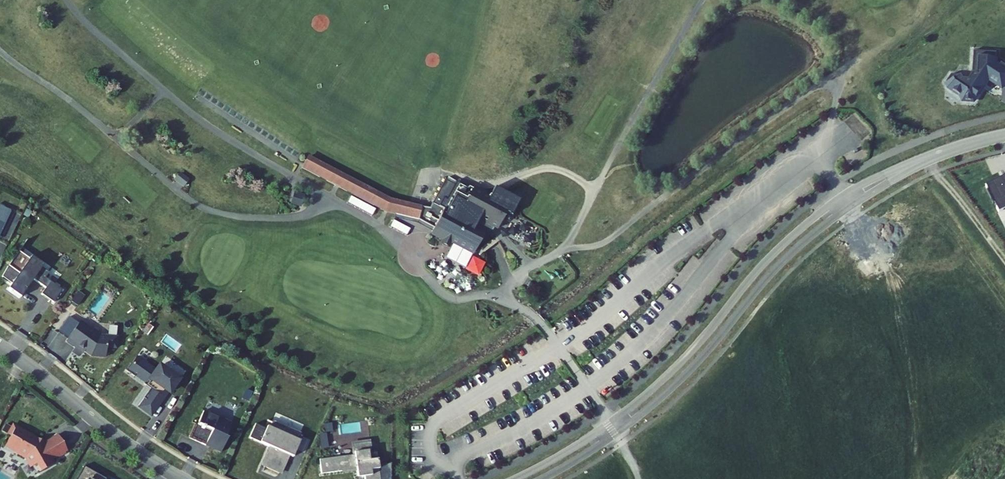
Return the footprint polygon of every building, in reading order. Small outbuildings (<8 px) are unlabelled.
[(997,52),(974,51),(973,74),(969,80),(964,80),(962,74),(952,74),(947,82),(949,87),(961,95),(964,101),(974,101),(989,79),(1002,87),(1004,83),(1004,64),(1002,62),(1001,63),(996,60),(997,52)] [(384,208),(418,217),(422,204),(385,195),(308,155),(302,166),(384,208)] [(986,185),(999,213),(1004,210),(1004,176),(986,185)] [(473,188),(457,179),(447,197),(444,196),(439,204),(433,201),(430,206),(422,204),(418,217),(434,225),(432,229),(452,239),(474,251),(486,228),(490,231),(493,224),(498,226),(503,217),(510,203),(491,193),(474,185),(473,188)] [(293,195),(302,198),(306,187),(297,184),(293,195)] [(518,198),(495,186),(491,193),(510,203),(503,217),(509,220),(513,213),(512,213),(514,209),(513,208),(518,198)] [(452,239),(432,229),(431,232),(442,237),(440,240),(449,245),(452,239)] [(43,294),(55,302),(64,290),(47,278),(50,273),(43,268),(30,259),(20,252),(9,266),(20,274),(10,289),(22,298),(35,279),(47,288),(43,294)] [(91,327),(82,321),(67,341),(76,347),(78,345),(93,356),(107,357),(108,347),(117,348),(118,337),(100,335),(90,328),(91,327)] [(136,358),(126,371),(135,377),(137,374),(146,381),(153,386),(151,389),(145,398),(157,407),(164,397),(162,396),(166,390),(170,393),(181,377),(171,369),(169,372),(160,366),(156,371),(136,358)] [(138,407),(153,417),(170,393),(166,390),(162,396),(164,397),(157,407),(145,398),(138,407)] [(189,437),(222,451),(228,438),(226,437),(232,423),(204,411),(198,424),(196,423),(189,437)] [(266,429),(255,424),(250,438),(273,448),(287,454),(293,457),(300,441),(267,427),(266,429)] [(28,458),(29,459),(34,467),(36,466),(40,473),(54,465),(52,461),(54,460),(68,451),(60,436),(43,446),(36,442),(37,441),(33,439),(34,438),(33,436),(25,432),(25,433),(14,426),(9,435),(12,437),(7,444),(15,449),(17,453),(28,460),(28,458)] [(369,441),(352,443),(353,454),(319,458),(321,472),(356,467),(357,476),(364,475),(365,478),(380,478),(376,450),(370,451),(369,441)] [(287,454),(273,448),(269,457),(283,463),(287,454)] [(264,467),(279,473),(283,463),(269,457),(264,467)] [(84,467),(77,478),(106,478),(84,467)]
